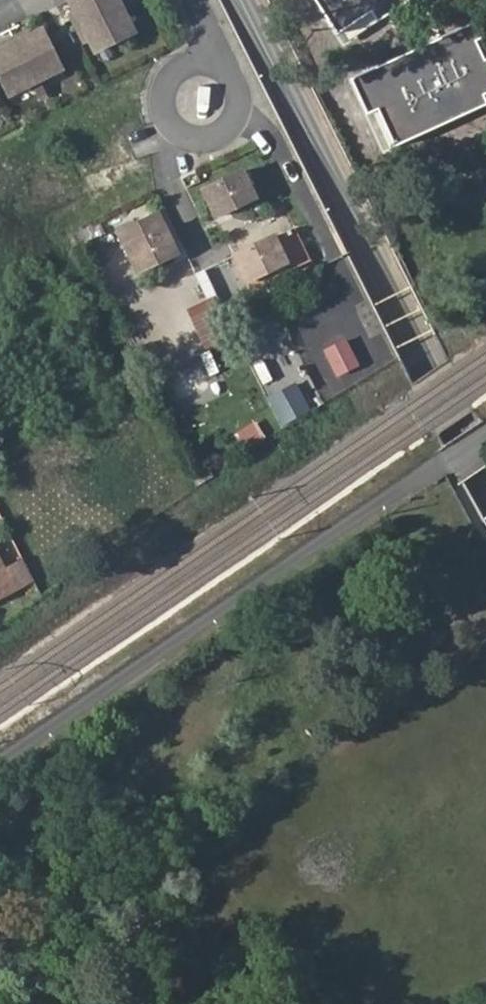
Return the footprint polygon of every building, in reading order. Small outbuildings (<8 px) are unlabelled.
[(120,0),(71,0),(84,27),(123,7),(121,4),(120,0)] [(123,7),(125,11),(139,4),(138,0),(123,7)] [(123,7),(84,27),(97,53),(136,34),(125,11),(123,7)] [(41,82),(64,70),(44,31),(17,44),(37,83),(41,82)] [(17,44),(0,53),(0,75),(11,96),(37,83),(17,44)] [(48,96),(41,82),(37,83),(44,97),(48,96)] [(37,83),(34,85),(40,99),(44,97),(37,83)] [(243,169),(203,189),(216,216),(256,196),(243,169)] [(158,211),(119,230),(140,273),(179,253),(158,211)] [(235,254),(249,280),(288,261),(275,234),(235,254)] [(345,342),(323,353),(336,378),(357,367),(345,342)] [(210,354),(198,359),(211,389),(223,384),(210,354)] [(293,386),(271,396),(284,422),(306,411),(293,386)] [(240,450),(264,442),(258,422),(234,429),(240,450)] [(14,593),(35,582),(24,560),(3,570),(14,593)] [(0,565),(0,600),(14,593),(3,570),(0,565)]
